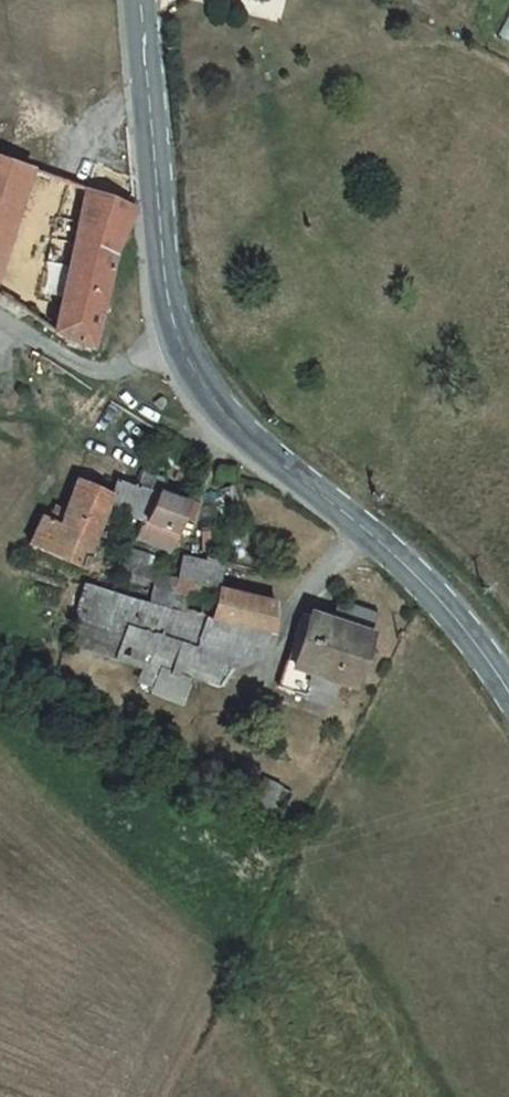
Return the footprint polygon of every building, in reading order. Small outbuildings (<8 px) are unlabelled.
[(18,213),(0,207),(0,266),(18,213)] [(108,247),(73,234),(42,376),(77,391),(84,347),(87,316),(90,299),(108,247)] [(106,523),(100,537),(95,549),(132,563),(137,565),(148,536),(153,521),(132,515),(126,529),(124,528),(123,530),(106,523)] [(95,549),(100,537),(65,520),(54,554),(44,549),(39,562),(31,558),(17,589),(69,611),(77,592),(95,549)] [(178,545),(148,536),(137,565),(142,566),(167,576),(178,545)] [(180,552),(177,579),(223,585),(227,558),(180,552)] [(137,565),(132,563),(126,580),(136,583),(142,566),(137,565)] [(167,576),(142,566),(136,583),(135,586),(160,595),(167,576)] [(140,613),(131,643),(192,661),(202,629),(205,629),(217,601),(190,596),(188,603),(165,597),(159,618),(140,613)] [(183,689),(192,661),(131,643),(73,627),(66,651),(183,689)] [(202,629),(192,661),(251,675),(255,676),(259,642),(245,638),(205,629),(202,629)] [(338,731),(362,655),(330,645),(322,665),(291,655),(273,714),(307,726),(310,721),(338,731)] [(183,689),(66,651),(55,687),(127,708),(120,726),(163,740),(172,720),(197,728),(211,708),(241,701),(183,689)] [(251,675),(192,661),(183,689),(241,701),(251,675)]
